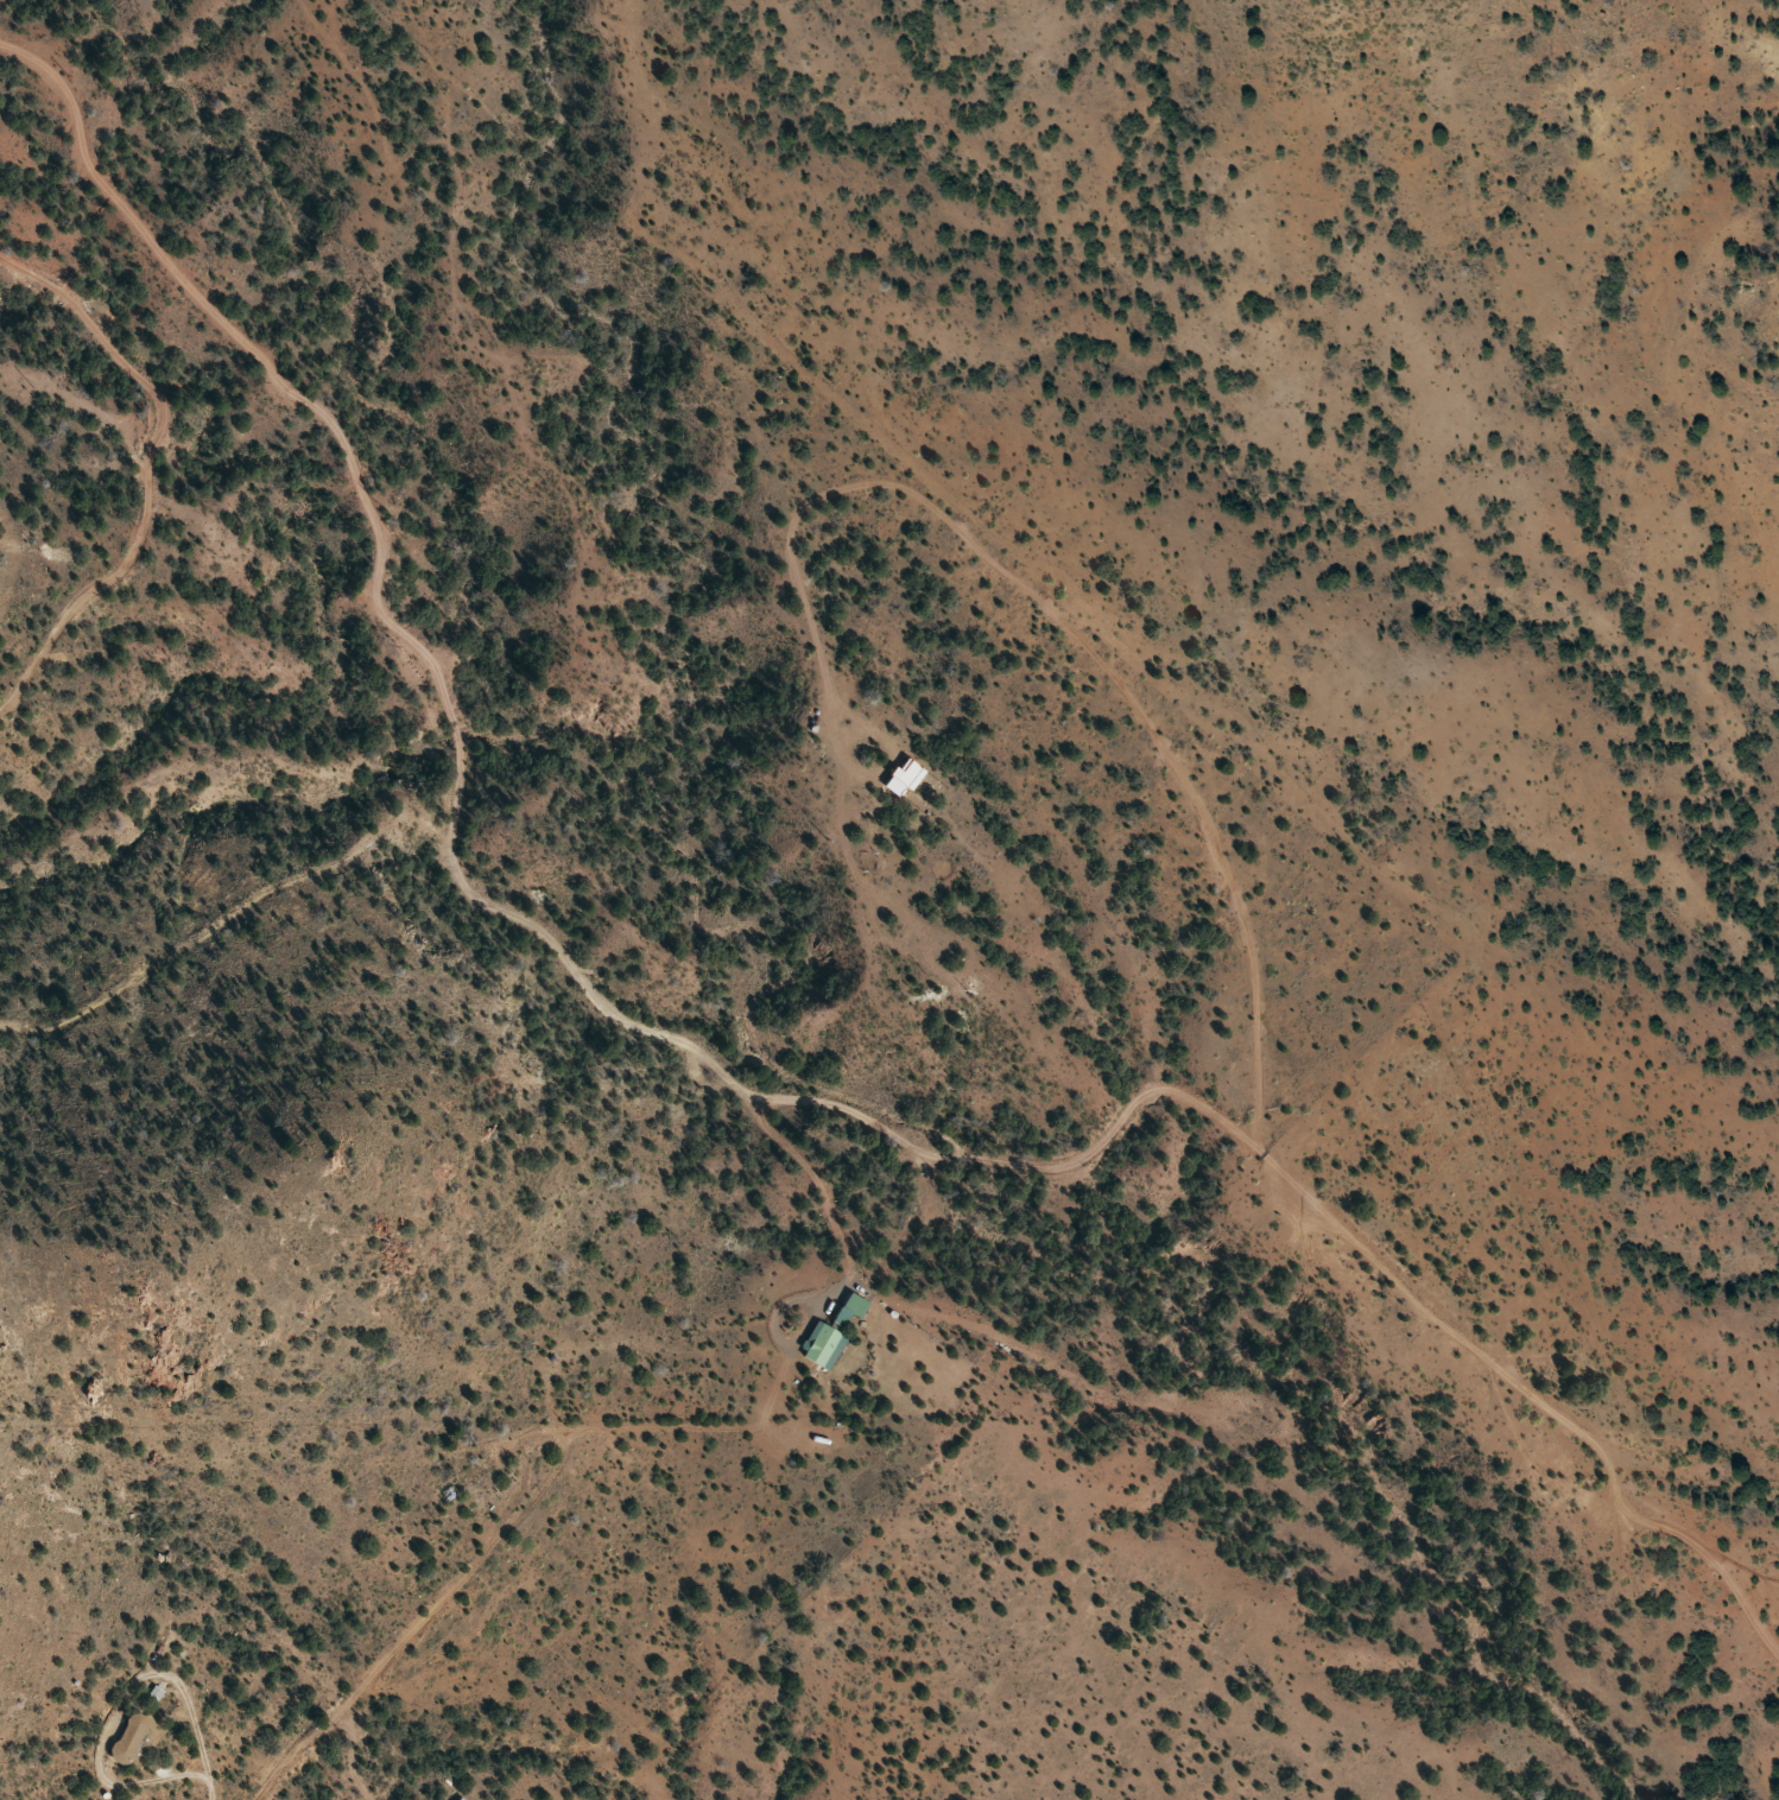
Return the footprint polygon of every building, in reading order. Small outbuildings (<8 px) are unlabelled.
[(921,773),(905,758),(889,775),(905,790),(921,773)] [(828,1323),(839,1330),(848,1314),(856,1319),(865,1304),(846,1293),(828,1323)] [(797,1354),(824,1370),(843,1339),(816,1323),(797,1354)]
